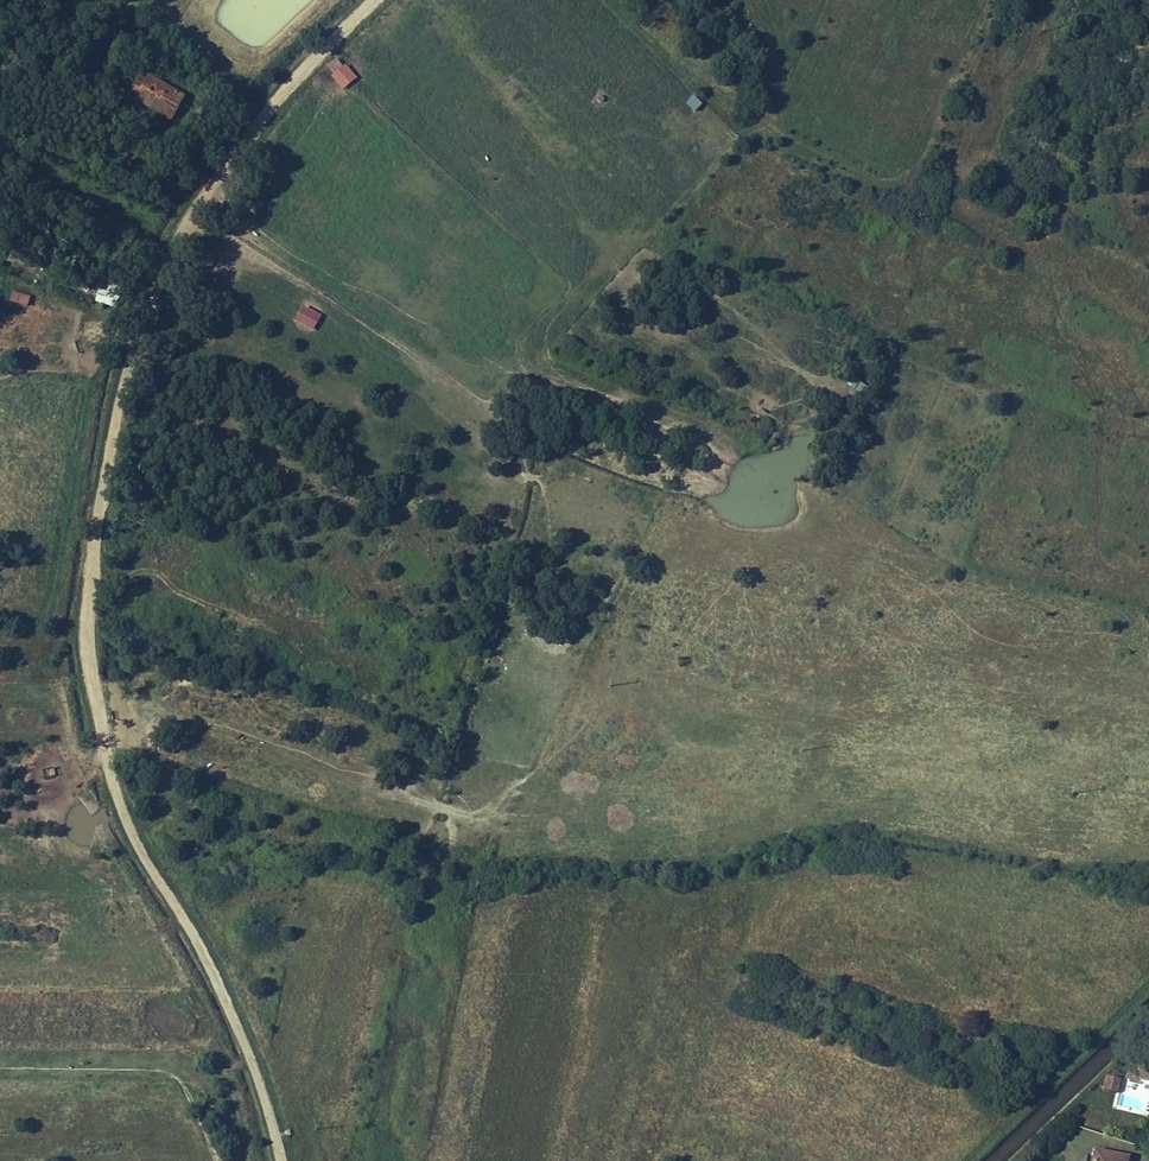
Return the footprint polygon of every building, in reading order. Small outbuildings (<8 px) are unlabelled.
[(320,67),(331,78),(342,67),(331,56),(320,67)] [(130,107),(166,126),(175,111),(181,114),(185,107),(151,88),(148,93),(140,89),(130,107)] [(175,111),(166,126),(173,130),(181,114),(175,111)] [(8,301),(26,307),(29,297),(11,291),(8,301)] [(100,301),(97,308),(105,311),(107,304),(100,301)] [(105,311),(97,308),(96,312),(112,318),(117,308),(107,304),(105,311)] [(859,378),(847,382),(851,396),(864,392),(859,378)] [(1139,1053),(1127,1089),(1148,1095),(1148,1056),(1139,1053)] [(1116,1072),(1103,1085),(1118,1088),(1124,1075),(1116,1072)] [(1138,1157),(1107,1151),(1104,1160),(1137,1160),(1138,1157)]
